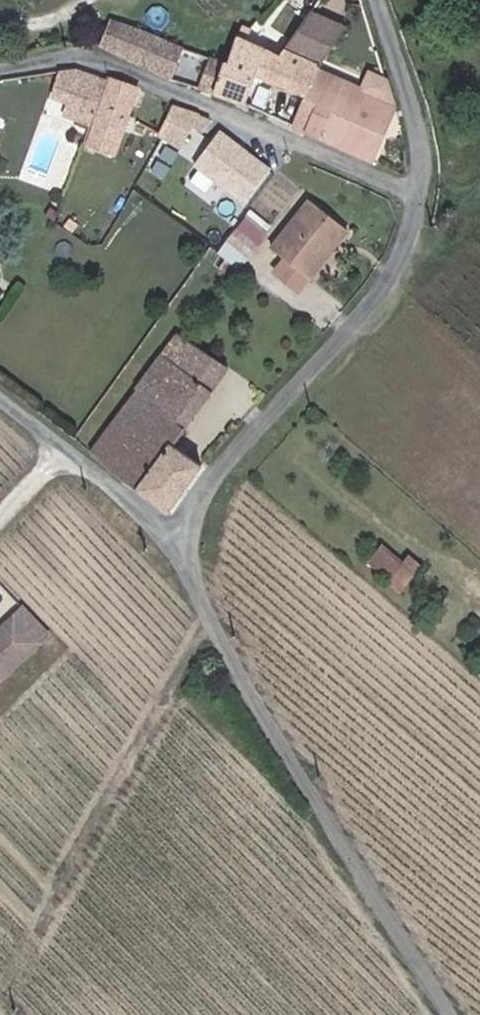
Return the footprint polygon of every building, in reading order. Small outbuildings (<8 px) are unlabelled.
[(288,54),(322,66),(342,41),(313,14),(288,54)] [(175,81),(185,56),(114,24),(105,44),(104,47),(175,81)] [(244,30),(229,70),(218,96),(300,126),(310,99),(302,95),(311,82),(316,74),(283,61),(253,49),(257,35),(254,34),(244,30)] [(316,74),(319,76),(322,66),(288,54),(283,61),(316,74)] [(229,70),(185,56),(175,81),(218,96),(229,70)] [(315,84),(310,99),(324,105),(313,131),(378,161),(400,108),(383,66),(358,61),(345,87),(341,96),(315,84)] [(72,79),(77,66),(62,66),(60,74),(72,79)] [(108,74),(80,66),(77,66),(72,79),(65,98),(83,104),(96,109),(108,74)] [(137,81),(112,71),(103,97),(88,143),(112,152),(121,126),(137,81)] [(319,76),(315,84),(341,96),(345,87),(319,76)] [(310,99),(315,84),(311,82),(302,95),(310,99)] [(310,99),(300,126),(313,131),(324,105),(310,99)] [(183,143),(192,122),(198,109),(175,100),(160,133),(183,143)] [(96,109),(83,104),(75,129),(87,133),(96,109)] [(198,109),(192,122),(203,127),(210,114),(198,109)] [(210,192),(217,183),(245,204),(274,165),(221,127),(187,174),(210,192)] [(313,272),(352,225),(314,196),(275,244),(287,252),(306,267),(313,272)] [(78,217),(69,210),(64,218),(73,225),(78,217)] [(269,229),(248,214),(239,226),(259,241),(269,229)] [(239,226),(236,224),(226,237),(236,245),(248,253),(249,254),(259,241),(239,226)] [(248,253),(236,245),(232,252),(242,260),(248,253)] [(306,267),(287,252),(277,265),(296,279),(306,267)] [(303,285),(313,272),(306,267),(296,279),(303,285)] [(231,357),(182,324),(92,441),(121,468),(168,502),(203,455),(175,434),(231,357)] [(384,538),(367,561),(403,587),(420,564),(384,538)] [(9,602),(0,611),(0,612),(23,635),(33,626),(9,602)] [(0,612),(0,658),(23,635),(0,612)]
